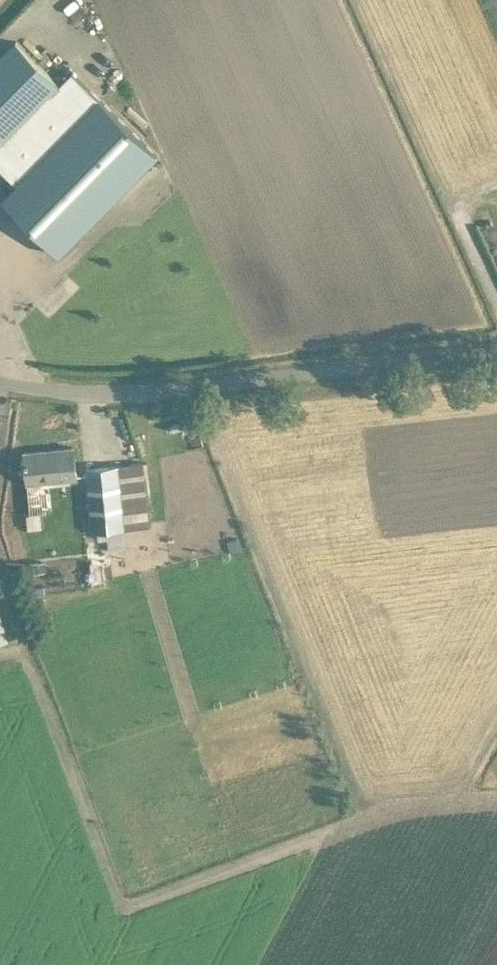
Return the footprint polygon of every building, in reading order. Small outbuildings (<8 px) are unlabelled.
[(2,195),(58,252),(158,153),(73,68),(59,82),(18,40),(0,58),(0,169),(14,183),(2,195)] [(77,476),(76,466),(74,446),(24,451),(26,471),(27,482),(77,476)] [(150,524),(145,481),(143,461),(87,468),(89,488),(93,530),(150,524)] [(102,555),(90,556),(91,565),(103,563),(102,555)] [(44,561),(31,562),(32,571),(45,570),(44,561)] [(104,575),(90,576),(92,588),(106,587),(104,575)] [(45,594),(44,586),(33,587),(34,595),(45,594)] [(10,637),(0,608),(0,641),(10,637)]
